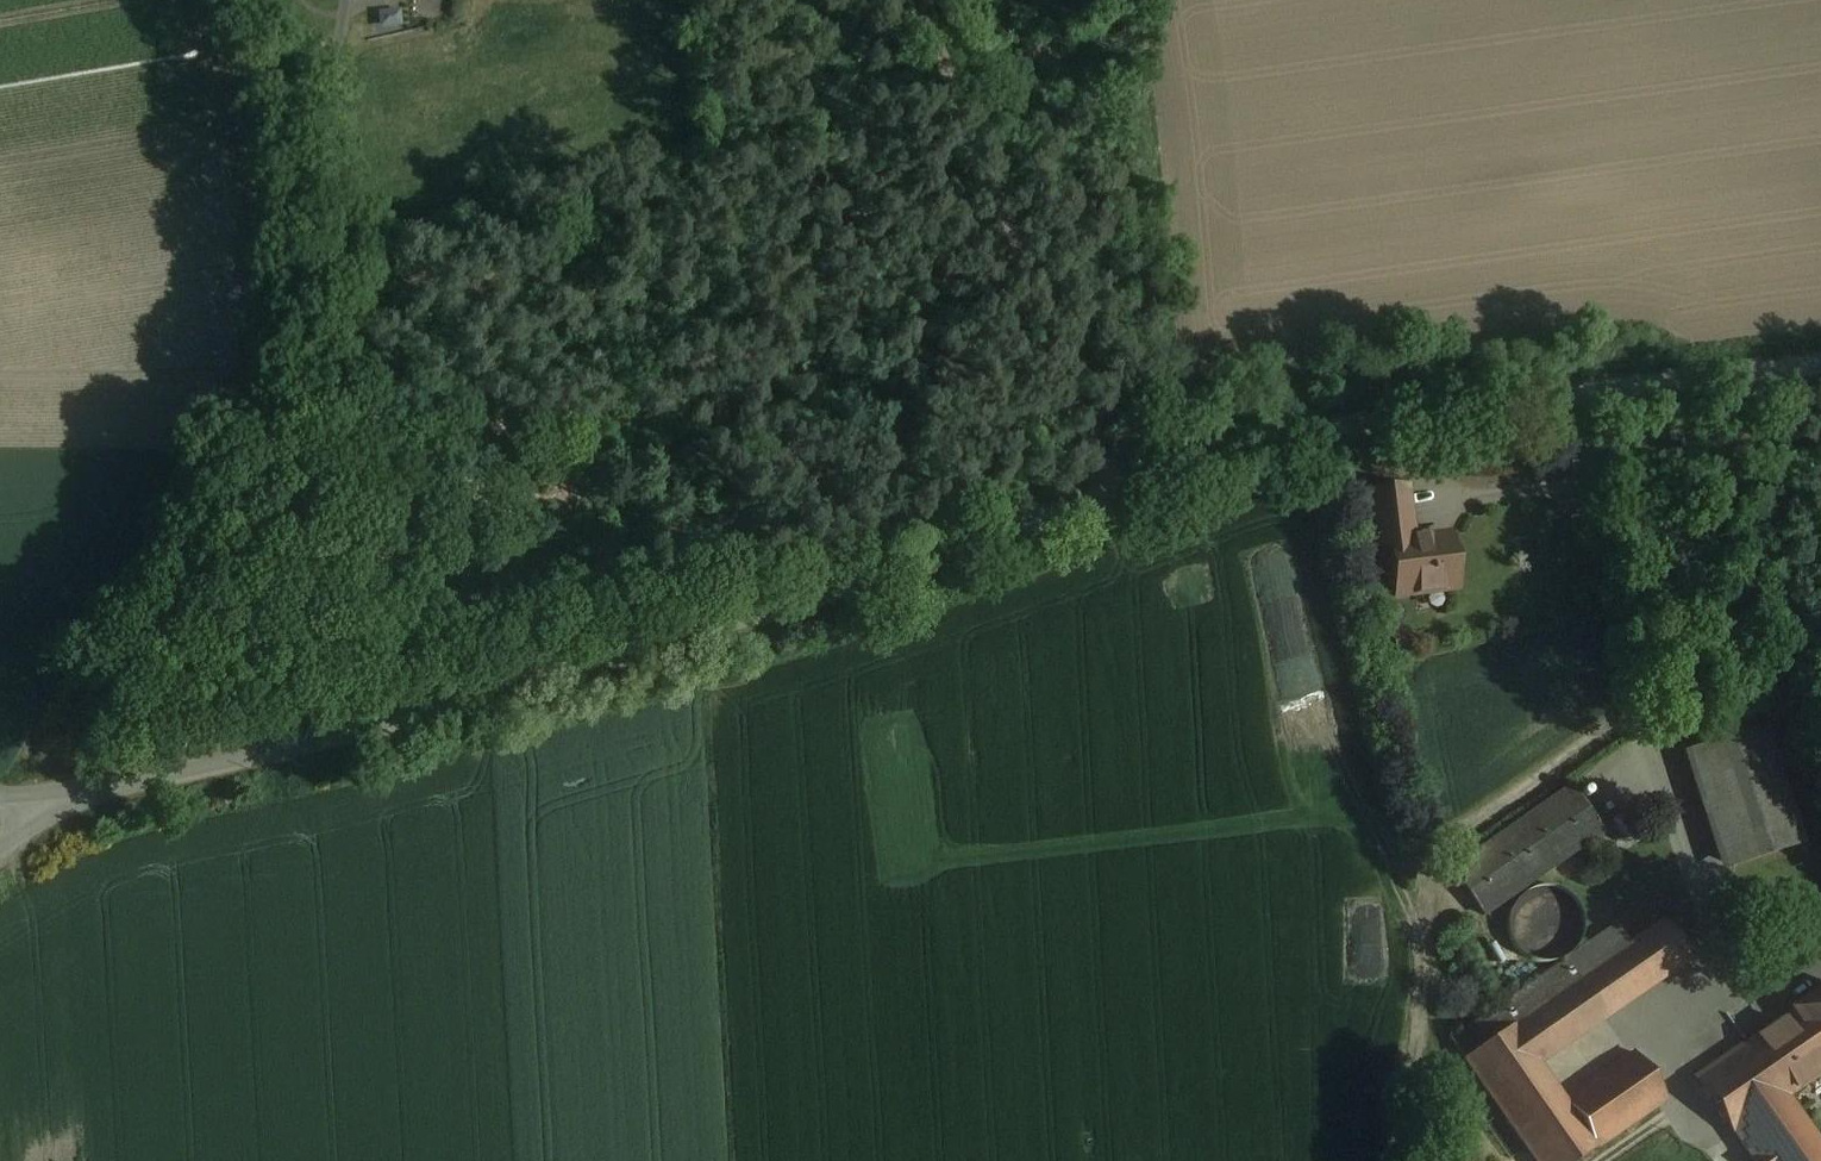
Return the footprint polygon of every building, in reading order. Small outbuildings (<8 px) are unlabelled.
[(382,30),(408,28),(407,8),(380,10),(382,30)] [(1411,541),(1404,490),(1366,495),(1373,547),(1388,545),(1388,544),(1411,541)] [(1411,541),(1388,544),(1388,545),(1395,597),(1450,590),(1448,571),(1451,570),(1448,545),(1428,547),(1427,539),(1411,541)] [(1762,728),(1694,750),(1732,866),(1799,844),(1762,728)] [(1568,787),(1451,870),(1483,917),(1601,835),(1568,787)] [(1579,940),(1582,925),(1579,911),(1570,899),(1558,891),(1543,888),(1529,891),(1516,900),(1508,912),(1506,927),(1509,942),(1518,954),(1530,962),(1545,964),(1559,961),(1571,953),(1579,940)] [(1661,922),(1627,946),(1653,985),(1688,961),(1661,922)] [(1627,946),(1578,980),(1604,1019),(1653,985),(1627,946)] [(1566,962),(1450,1043),(1462,1061),(1578,980),(1566,962)] [(1563,1100),(1537,1065),(1604,1019),(1578,980),(1462,1061),(1532,1160),(1577,1160),(1663,1101),(1631,1054),(1563,1100)] [(1788,1011),(1789,1013),(1820,1059),(1820,989),(1788,1011)] [(1693,1080),(1731,1134),(1750,1160),(1820,1160),(1820,1148),(1786,1097),(1820,1073),(1820,1059),(1789,1013),(1693,1080)]
